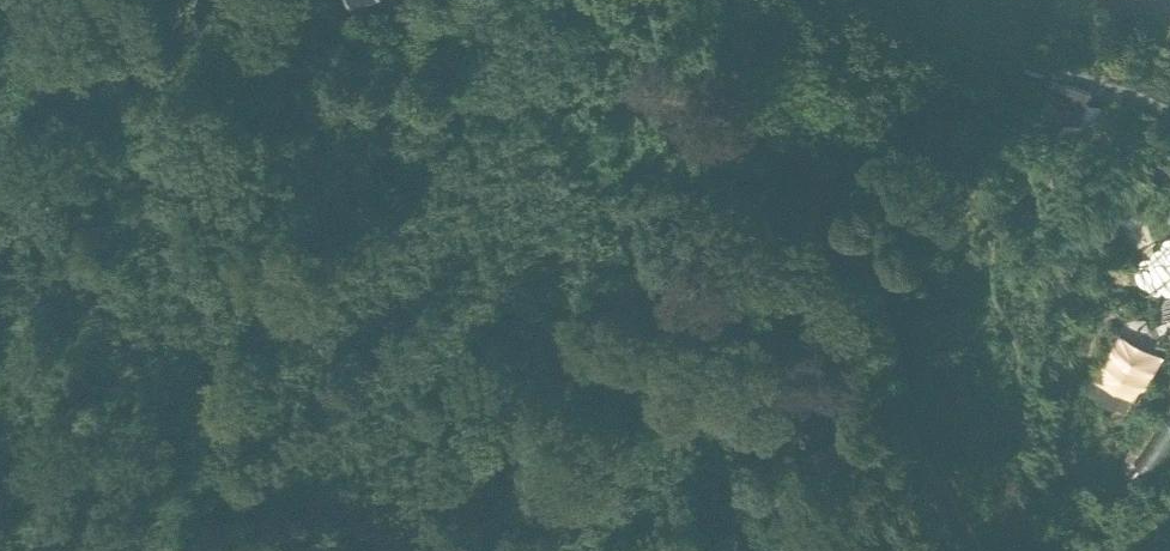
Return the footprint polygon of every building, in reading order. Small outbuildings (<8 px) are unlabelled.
[(1137,242),(1143,286),(1169,282),(1169,237),(1137,242)] [(1133,388),(1150,345),(1115,331),(1098,374),(1133,388)] [(1107,381),(1095,405),(1112,413),(1124,389),(1107,381)]
